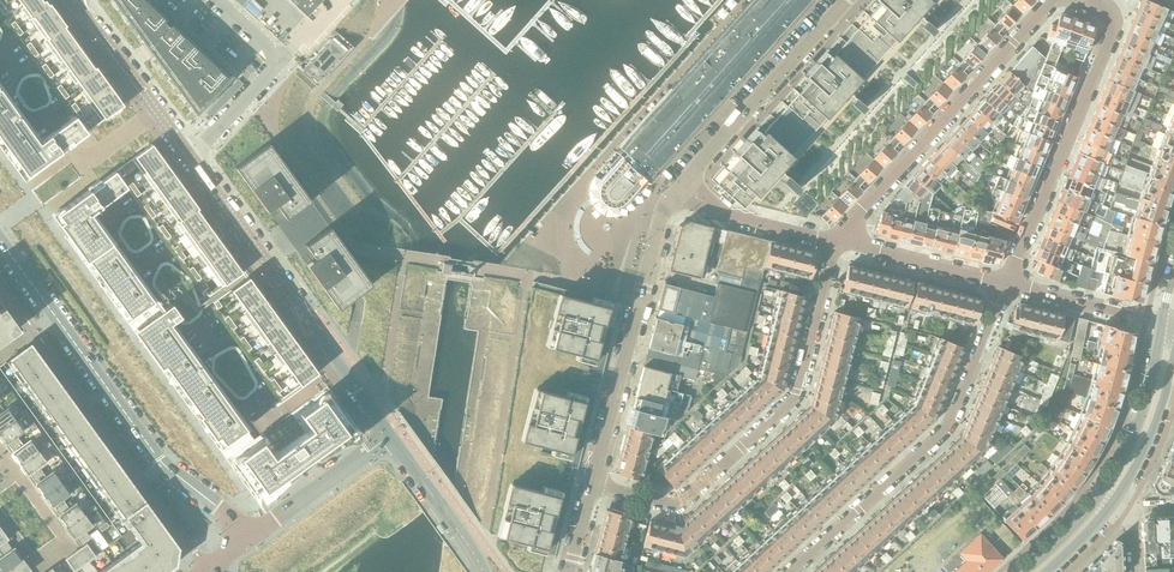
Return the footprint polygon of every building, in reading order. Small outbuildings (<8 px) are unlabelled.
[(23,7),(24,8),(35,0),(18,0),(23,7)] [(20,9),(21,10),(28,21),(29,22),(31,20),(30,20),(49,6),(48,5),(45,1),(47,0),(35,0),(24,8),(23,7),(20,9)] [(180,28),(179,30),(168,19),(169,18),(150,0),(112,0),(145,44),(147,42),(158,52),(154,57),(196,115),(232,77),(180,28)] [(306,16),(321,0),(289,0),(306,16)] [(747,137),(710,178),(718,186),(732,198),(732,199),(734,202),(735,201),(786,213),(793,205),(806,216),(807,214),(818,217),(823,221),(833,221),(921,123),(1032,0),(871,0),(747,137)] [(1138,11),(1168,24),(1169,23),(1173,13),(1143,0),(1142,0),(1138,11)] [(1173,13),(1173,14),(1173,0),(1143,0),(1173,13)] [(49,6),(30,20),(31,20),(38,30),(59,15),(56,10),(55,11),(50,4),(48,5),(49,6)] [(4,7),(0,9),(0,10),(4,15),(5,15),(8,13),(4,7)] [(1133,22),(1158,33),(1158,32),(1160,33),(1173,38),(1173,26),(1168,24),(1138,11),(1133,22)] [(59,15),(38,30),(45,40),(45,41),(65,27),(65,28),(66,27),(62,20),(62,19),(59,15)] [(1054,69),(1063,46),(1072,19),(1062,15),(1061,18),(1059,17),(1055,26),(1051,25),(1046,40),(1052,42),(1045,59),(1043,64),(1054,69)] [(1073,50),(1083,23),(1072,19),(1063,46),(1073,50)] [(19,28),(14,22),(11,24),(11,25),(15,30),(19,28)] [(1128,33),(1173,52),(1173,38),(1160,33),(1158,32),(1158,33),(1133,22),(1128,33)] [(1083,23),(1073,50),(1070,57),(1083,62),(1092,40),(1090,39),(1094,29),(1091,28),(1092,26),(1083,23)] [(45,40),(43,41),(44,42),(52,53),(72,38),(65,28),(65,27),(45,41),(45,40)] [(23,34),(19,28),(15,30),(19,36),(20,36),(23,34)] [(1123,45),(1169,64),(1170,64),(1172,58),(1173,58),(1173,57),(1173,52),(1128,33),(1123,45)] [(72,38),(52,53),(59,63),(60,64),(63,62),(62,61),(80,48),(72,38)] [(317,82),(345,52),(331,39),(330,40),(303,69),(311,77),(317,82)] [(34,49),(30,43),(27,45),(26,46),(30,52),(34,49)] [(1123,45),(1118,57),(1123,58),(1123,59),(1164,75),(1164,74),(1169,64),(1123,45)] [(1031,47),(1008,72),(1031,93),(1034,86),(1038,75),(1043,64),(1045,59),(1031,47)] [(80,48),(62,61),(63,62),(69,70),(70,72),(87,59),(80,48)] [(38,55),(34,49),(30,52),(35,58),(35,57),(38,55)] [(710,113),(746,73),(729,59),(718,49),(675,98),(690,111),(698,103),(710,113)] [(1118,57),(1114,68),(1145,81),(1145,82),(1159,88),(1159,87),(1164,75),(1123,59),(1123,58),(1118,57)] [(69,70),(66,73),(67,74),(74,84),(75,85),(78,83),(77,82),(95,69),(94,68),(87,59),(70,72),(69,70)] [(50,70),(45,64),(42,66),(41,67),(46,73),(50,70)] [(1071,89),(1076,78),(1062,72),(1054,69),(1043,64),(1038,75),(1071,89)] [(1062,72),(1076,78),(1079,71),(1078,71),(1078,69),(1068,65),(1068,66),(1065,65),(1062,72)] [(95,69),(77,82),(78,83),(84,90),(84,91),(103,78),(96,67),(94,68),(95,69)] [(1114,68),(1108,81),(1134,91),(1133,91),(1153,99),(1158,90),(1159,88),(1145,82),(1145,81),(1114,68)] [(54,76),(50,70),(46,73),(50,79),(51,78),(54,76)] [(1008,72),(999,82),(1016,98),(1019,95),(1022,97),(1022,98),(1027,102),(1029,97),(1031,93),(1008,72)] [(1067,100),(1071,89),(1038,75),(1034,86),(1067,100)] [(84,90),(81,93),(88,103),(110,87),(103,78),(84,91),(84,90)] [(1108,81),(1104,92),(1135,106),(1147,111),(1148,111),(1150,107),(1154,100),(1153,99),(1133,91),(1134,91),(1108,81)] [(1018,117),(1025,107),(1016,98),(999,82),(991,91),(1009,108),(1018,117)] [(65,91),(60,85),(57,87),(57,88),(61,94),(65,91)] [(1062,110),(1067,100),(1034,86),(1031,93),(1029,97),(1062,110)] [(110,87),(88,103),(95,112),(117,96),(116,95),(117,94),(111,87),(110,87)] [(13,158),(27,176),(87,133),(75,117),(74,118),(39,143),(0,90),(0,139),(13,158)] [(69,97),(65,91),(61,94),(65,100),(66,99),(69,97)] [(1002,116),(1009,108),(991,91),(983,100),(1002,116)] [(1104,92),(1098,105),(1141,123),(1142,123),(1147,111),(1135,106),(1104,92)] [(117,96),(95,112),(102,122),(124,106),(117,96)] [(1173,99),(1173,98),(1167,96),(1165,101),(1172,104),(1173,99)] [(1058,121),(1062,110),(1029,97),(1027,102),(1025,107),(1058,121)] [(693,131),(710,113),(698,103),(690,111),(675,98),(664,109),(691,134),(693,131)] [(1002,116),(983,100),(975,109),(994,125),(1002,116)] [(79,109),(74,103),(71,106),(70,106),(75,112),(79,109)] [(1098,105),(1093,117),(1137,135),(1141,123),(1098,105)] [(1054,132),(1058,121),(1025,107),(1018,117),(1054,132)] [(83,115),(79,109),(75,112),(79,118),(80,117),(83,115)] [(674,153),(691,134),(664,109),(646,130),(672,154),(673,153),(674,153)] [(986,134),(994,125),(975,109),(967,118),(986,134)] [(1049,142),(1054,132),(1018,117),(1015,122),(1013,126),(1012,127),(1049,142)] [(1093,117),(1088,129),(1132,147),(1137,135),(1093,117)] [(1159,150),(1173,155),(1173,117),(1166,133),(1166,134),(1159,150)] [(986,134),(967,118),(960,126),(978,142),(986,134)] [(1149,120),(1147,125),(1159,130),(1161,125),(1149,120)] [(93,128),(88,122),(85,124),(84,125),(89,131),(93,128)] [(1141,124),(1135,140),(1139,142),(1142,133),(1148,135),(1151,128),(1147,127),(1141,124)] [(978,142),(960,126),(952,134),(971,151),(978,142)] [(1043,156),(1049,142),(1012,127),(1019,130),(1013,144),(1017,146),(1043,156)] [(1088,129),(1083,142),(1127,159),(1128,157),(1132,147),(1088,129)] [(971,151),(952,134),(945,143),(980,174),(985,164),(971,151)] [(1135,140),(1132,146),(1141,150),(1143,144),(1139,142),(1135,140)] [(1083,142),(1078,153),(1123,171),(1127,159),(1083,142)] [(980,175),(980,174),(945,143),(937,151),(961,172),(960,173),(962,175),(970,181),(974,186),(980,175)] [(311,202),(269,144),(235,168),(267,212),(276,205),(286,220),(311,202)] [(152,145),(132,160),(140,171),(160,156),(152,145)] [(652,177),(658,170),(631,146),(625,152),(627,154),(650,175),(652,177)] [(1039,167),(1043,156),(1017,146),(1013,157),(1039,167)] [(1122,175),(1146,184),(1146,183),(1173,193),(1173,192),(1173,190),(1173,155),(1159,150),(1152,166),(1152,168),(1150,174),(1125,165),(1122,175)] [(961,172),(937,151),(929,160),(947,176),(947,177),(955,184),(962,175),(960,173),(961,172)] [(1077,157),(1073,165),(1118,183),(1121,175),(1123,171),(1078,153),(1077,157)] [(594,188),(594,195),(594,197),(595,197),(597,196),(598,196),(603,194),(603,195),(603,196),(604,198),(605,199),(606,201),(609,202),(612,203),(616,203),(619,202),(620,201),(622,200),(633,187),(637,190),(650,175),(627,154),(615,167),(612,165),(598,180),(595,186),(594,188)] [(160,156),(140,171),(147,181),(168,167),(160,156)] [(1034,178),(1039,167),(1013,157),(1011,156),(1006,166),(1034,178)] [(947,177),(947,176),(929,160),(921,169),(940,185),(947,177)] [(1073,165),(1068,178),(1107,193),(1113,196),(1114,194),(1115,192),(1118,183),(1073,165)] [(1029,190),(1034,178),(1006,166),(1006,167),(1010,169),(1006,179),(1006,180),(1029,190)] [(168,167),(147,181),(155,192),(175,177),(168,167)] [(126,174),(122,168),(118,171),(122,177),(126,174)] [(940,185),(921,169),(914,177),(932,194),(932,193),(940,185)] [(115,172),(53,217),(62,229),(59,231),(83,263),(85,262),(128,320),(135,330),(135,331),(131,333),(156,366),(159,364),(202,423),(199,425),(212,443),(215,441),(220,448),(245,430),(172,328),(170,324),(183,314),(178,306),(174,309),(171,304),(160,312),(153,302),(90,214),(127,188),(115,172)] [(1115,193),(1112,201),(1124,204),(1124,206),(1137,210),(1135,217),(1162,225),(1167,209),(1168,207),(1173,193),(1146,183),(1146,184),(1122,175),(1118,185),(1141,193),(1139,200),(1115,193)] [(1025,200),(1029,190),(1006,180),(1006,179),(998,176),(994,188),(1025,200)] [(175,177),(155,192),(163,202),(183,187),(175,177)] [(918,201),(922,204),(932,194),(914,177),(904,188),(912,196),(918,201)] [(1068,178),(1063,189),(1098,204),(1101,205),(1107,193),(1068,178)] [(137,189),(132,183),(129,186),(128,186),(133,192),(137,189)] [(183,187),(163,202),(170,213),(191,198),(183,187)] [(603,194),(598,196),(600,199),(600,200),(602,203),(605,205),(609,206),(612,207),(616,206),(620,205),(624,203),(637,190),(633,187),(622,200),(620,201),(619,202),(616,203),(612,203),(609,202),(606,201),(605,199),(604,198),(603,196),(603,195),(603,194)] [(906,203),(912,196),(904,188),(897,195),(906,203)] [(1021,211),(1025,200),(994,188),(990,198),(998,202),(1021,211)] [(141,195),(137,189),(133,192),(137,197),(141,195)] [(1063,189),(1058,202),(1093,216),(1092,216),(1102,221),(1103,221),(1111,225),(1111,224),(1115,212),(1109,210),(1109,209),(1107,208),(1103,218),(1094,214),(1098,204),(1063,189)] [(930,249),(941,202),(937,198),(932,193),(932,194),(918,247),(930,249)] [(918,247),(932,194),(922,204),(918,201),(907,244),(918,247)] [(896,241),(907,244),(918,201),(912,196),(906,203),(903,213),(896,241)] [(191,198),(170,213),(178,223),(197,210),(199,209),(191,198)] [(941,252),(951,211),(946,206),(941,202),(930,249),(941,252)] [(1016,222),(1021,211),(998,202),(994,213),(1016,222)] [(1058,202),(1053,214),(1088,228),(1090,221),(1101,226),(1102,221),(1092,216),(1093,216),(1058,202)] [(151,210),(147,204),(144,207),(143,207),(147,213),(151,210)] [(941,252),(952,255),(964,207),(962,206),(951,211),(941,252)] [(952,255),(966,259),(978,210),(964,206),(964,207),(952,255)] [(966,259),(980,262),(990,221),(992,213),(978,209),(978,210),(966,259)] [(156,216),(151,210),(147,213),(152,219),(156,216)] [(178,224),(177,225),(184,235),(204,220),(197,210),(178,223),(178,224)] [(896,241),(903,213),(892,211),(891,215),(881,213),(876,233),(885,236),(885,238),(896,241)] [(1016,222),(994,213),(992,213),(990,221),(1013,231),(1016,222)] [(1053,214),(1048,226),(1079,240),(1096,247),(1103,250),(1105,243),(1106,239),(1086,231),(1088,228),(1053,214)] [(1106,239),(1105,243),(1123,247),(1121,254),(1152,262),(1156,246),(1157,244),(1162,225),(1135,217),(1134,216),(1134,217),(1128,236),(1120,233),(1109,230),(1107,236),(1106,239)] [(204,220),(184,235),(191,245),(212,231),(204,220)] [(719,258),(726,231),(688,221),(679,226),(668,270),(699,278),(705,254),(719,258)] [(1002,257),(1013,231),(990,221),(980,262),(988,264),(988,263),(994,264),(998,262),(1000,257),(1002,257)] [(1111,225),(1109,230),(1120,233),(1122,227),(1111,224),(1111,225)] [(167,231),(162,225),(158,228),(163,234),(167,231)] [(1048,226),(1044,237),(1075,250),(1075,251),(1079,240),(1048,226)] [(372,285),(348,253),(330,227),(305,245),(315,260),(306,266),(338,310),(372,285)] [(171,237),(167,231),(163,234),(167,240),(171,237)] [(212,231),(191,245),(199,256),(220,241),(212,231)] [(764,266),(770,242),(726,231),(719,258),(716,271),(718,272),(715,282),(717,283),(717,284),(738,289),(741,278),(743,269),(762,274),(764,266)] [(1044,237),(1039,248),(1062,257),(1068,260),(1071,261),(1075,251),(1075,250),(1044,237)] [(220,241),(199,256),(207,266),(227,252),(220,241)] [(770,242),(764,266),(810,277),(815,258),(812,257),(813,255),(809,254),(810,252),(770,242)] [(182,252),(177,246),(173,249),(178,255),(182,252)] [(1039,248),(1034,259),(1036,260),(1038,261),(1064,271),(1070,273),(1073,266),(1067,263),(1068,260),(1062,257),(1039,248)] [(186,258),(182,252),(178,255),(182,261),(186,258)] [(227,252),(207,266),(214,277),(235,262),(227,252)] [(1113,252),(1102,293),(1129,300),(1129,299),(1133,300),(1136,300),(1136,299),(1139,298),(1140,298),(1141,295),(1143,295),(1146,287),(1152,262),(1121,254),(1113,252)] [(1037,264),(1033,272),(1059,281),(1064,283),(1075,286),(1078,276),(1074,275),(1070,273),(1064,271),(1038,261),(1037,264)] [(235,262),(214,277),(222,288),(243,273),(235,262)] [(1078,276),(1075,286),(1085,289),(1088,278),(1091,269),(1081,265),(1078,276)] [(868,297),(873,299),(879,274),(848,266),(846,276),(843,288),(840,287),(839,293),(841,293),(842,291),(846,292),(846,295),(867,300),(868,297)] [(197,273),(193,267),(189,270),(193,276),(197,273)] [(707,322),(731,328),(748,332),(752,316),(760,282),(762,274),(743,269),(741,278),(738,289),(717,284),(713,297),(710,296),(697,293),(664,284),(658,309),(707,322)] [(201,279),(197,273),(193,276),(197,282),(201,279)] [(910,296),(914,283),(879,274),(873,299),(878,300),(877,302),(900,308),(901,306),(905,307),(908,296),(910,296)] [(248,278),(231,290),(239,302),(256,289),(254,286),(256,285),(253,280),(251,281),(248,278)] [(1088,278),(1085,289),(1093,291),(1094,291),(1096,280),(1088,278)] [(943,316),(949,291),(914,283),(910,296),(908,296),(905,307),(904,309),(909,310),(911,311),(910,314),(915,315),(916,312),(938,317),(938,315),(943,316)] [(774,323),(798,329),(805,297),(803,297),(765,287),(763,294),(772,297),(772,296),(778,297),(773,317),(775,318),(774,323)] [(212,294),(208,288),(204,291),(208,297),(212,294)] [(256,289),(239,302),(246,311),(246,312),(264,299),(262,296),(264,295),(260,290),(258,292),(256,289)] [(578,468),(603,372),(620,304),(567,290),(565,296),(559,295),(546,347),(552,348),(540,391),(535,390),(521,441),(527,443),(516,486),(510,484),(497,536),(528,544),(526,550),(555,557),(574,484),(569,482),(573,467),(578,468)] [(949,291),(943,316),(948,317),(947,320),(973,326),(976,321),(981,299),(949,291)] [(246,311),(243,313),(244,314),(251,325),(272,310),(270,307),(271,306),(268,301),(266,302),(264,299),(246,312),(246,311)] [(222,307),(218,301),(214,304),(218,310),(222,307)] [(19,329),(0,303),(0,343),(19,329)] [(1056,340),(1061,315),(1023,305),(1023,307),(1019,306),(1018,309),(1015,308),(1011,325),(1008,324),(1005,330),(1009,331),(1010,328),(1056,340)] [(272,310),(251,325),(259,335),(279,320),(277,317),(279,316),(275,311),(274,313),(272,310)] [(826,343),(851,350),(852,345),(854,346),(860,324),(857,323),(859,318),(834,312),(826,343)] [(1061,315),(1056,340),(1067,343),(1074,318),(1061,315)] [(232,322),(228,316),(224,319),(228,325),(232,322)] [(651,333),(700,345),(702,338),(689,335),(690,332),(687,331),(688,326),(655,318),(651,333)] [(1080,359),(1087,321),(1079,319),(1072,357),(1080,359)] [(279,320),(259,335),(267,346),(270,344),(269,344),(287,331),(285,328),(286,327),(283,322),(281,323),(279,320)] [(237,328),(232,322),(228,325),(233,331),(237,328)] [(742,356),(748,332),(731,328),(707,322),(701,345),(742,356)] [(790,360),(798,329),(774,323),(773,328),(770,327),(765,349),(767,350),(766,354),(790,360)] [(1096,363),(1127,371),(1129,360),(1130,358),(1130,354),(1131,349),(1133,341),(1132,338),(1131,338),(1131,337),(1130,336),(1128,334),(1129,333),(1125,332),(1125,331),(1103,325),(1099,344),(1101,345),(1096,363)] [(287,331),(269,344),(270,344),(276,353),(277,354),(294,341),(292,338),(294,337),(290,332),(289,333),(287,331)] [(740,364),(742,356),(701,345),(700,345),(651,333),(645,356),(698,369),(726,376),(740,364)] [(248,343),(243,337),(239,340),(244,346),(248,343)] [(923,368),(951,379),(964,349),(961,348),(950,343),(940,339),(940,340),(935,338),(923,368)] [(986,377),(1009,387),(1011,383),(1013,384),(1024,358),(1008,352),(1012,341),(1007,339),(1003,350),(998,348),(986,377)] [(276,353),(273,355),(282,367),(285,365),(284,364),(302,352),(300,349),(302,348),(298,343),(296,344),(294,341),(277,354),(276,353)] [(1093,350),(1095,343),(1088,341),(1086,349),(1093,350)] [(252,349),(248,343),(244,346),(248,352),(252,349)] [(818,376),(843,382),(844,377),(846,377),(852,355),(850,354),(851,350),(826,343),(818,376)] [(100,441),(30,345),(3,364),(7,370),(10,368),(126,528),(128,527),(140,543),(99,571),(165,571),(175,565),(178,548),(100,441)] [(302,352),(284,364),(285,365),(292,375),(310,362),(308,359),(309,358),(306,353),(304,354),(302,352)] [(782,391),(790,360),(766,354),(759,380),(757,380),(756,381),(763,389),(765,387),(774,398),(782,391)] [(695,380),(698,369),(645,356),(639,382),(676,392),(680,376),(695,380)] [(263,364),(259,358),(255,361),(259,367),(263,364)] [(310,362),(292,375),(300,386),(318,373),(315,370),(317,369),(313,364),(312,365),(310,362)] [(1071,393),(1087,398),(1117,408),(1122,391),(1124,382),(1127,371),(1096,363),(1091,381),(1074,376),(1074,377),(1072,376),(1075,365),(1070,364),(1062,390),(1071,393)] [(267,370),(263,364),(259,367),(263,373),(267,370)] [(743,370),(748,375),(751,373),(746,367),(743,370)] [(938,413),(951,379),(923,368),(911,397),(916,399),(915,400),(924,404),(923,407),(938,413)] [(745,378),(748,375),(743,370),(740,373),(745,378)] [(810,407),(805,412),(822,430),(833,421),(836,408),(839,409),(841,400),(844,387),(842,387),(843,382),(818,376),(810,407)] [(974,407),(997,417),(999,412),(1001,413),(1010,393),(1007,392),(1009,387),(986,377),(974,407)] [(278,385),(274,379),(270,382),(274,388),(278,385)] [(747,422),(774,398),(765,387),(763,389),(756,381),(755,381),(753,379),(753,380),(740,392),(732,398),(734,400),(730,404),(747,422)] [(635,398),(687,412),(691,395),(676,392),(639,382),(635,398)] [(282,391),(278,385),(274,388),(278,394),(282,391)] [(719,391),(724,397),(727,395),(722,389),(719,391)] [(313,456),(325,447),(328,451),(344,441),(356,435),(346,420),(342,415),(324,390),(291,413),(305,433),(277,453),(263,434),(254,440),(230,457),(249,483),(252,488),(263,502),(273,493),(287,481),(284,477),(296,468),(313,456)] [(721,400),(724,397),(719,391),(715,394),(721,400)] [(908,403),(890,420),(910,442),(934,420),(938,413),(923,407),(924,404),(915,400),(916,399),(911,397),(908,403)] [(678,419),(687,412),(635,398),(632,408),(678,419)] [(1111,425),(1117,408),(1087,398),(1080,414),(1081,414),(1074,429),(1103,443),(1105,437),(1105,435),(1110,424),(1111,425)] [(723,444),(747,422),(730,404),(727,407),(725,405),(709,420),(710,422),(706,426),(723,444)] [(882,404),(879,407),(885,414),(888,411),(882,404)] [(879,407),(876,410),(882,416),(885,414),(879,407)] [(961,438),(960,439),(972,452),(968,455),(974,463),(981,458),(979,455),(983,451),(987,442),(989,443),(998,422),(995,421),(997,417),(974,407),(961,438)] [(632,408),(627,427),(654,434),(662,436),(678,419),(632,408)] [(8,409),(0,414),(0,413),(0,431),(16,420),(8,409)] [(695,413),(700,419),(703,417),(698,410),(695,413)] [(805,412),(781,433),(798,452),(802,449),(803,451),(820,435),(819,434),(822,430),(805,412)] [(700,419),(695,413),(692,416),(697,422),(700,419)] [(1051,419),(1046,425),(1051,429),(1056,423),(1051,419)] [(17,422),(16,420),(0,431),(0,438),(8,449),(20,441),(17,436),(24,431),(17,422)] [(910,442),(890,420),(880,429),(881,431),(880,432),(879,430),(869,439),(872,442),(869,445),(886,464),(910,442)] [(852,428),(847,422),(844,424),(849,431),(852,428)] [(1025,425),(1022,428),(1028,434),(1031,431),(1025,425)] [(699,466),(723,444),(706,426),(703,429),(701,427),(684,442),(686,444),(682,448),(699,466)] [(855,429),(861,435),(863,432),(858,426),(855,429)] [(654,434),(627,427),(617,467),(619,468),(619,471),(621,471),(620,474),(642,480),(649,452),(654,434)] [(1025,437),(1028,434),(1022,428),(1019,431),(1025,437)] [(858,437),(861,435),(855,429),(852,431),(858,437)] [(1059,457),(1085,474),(1088,469),(1088,467),(1093,458),(1098,450),(1099,449),(1103,443),(1074,429),(1067,444),(1059,457)] [(840,439),(846,433),(843,430),(837,435),(840,439)] [(670,435),(676,441),(679,439),(673,432),(670,435)] [(757,455),(774,474),(777,471),(779,473),(796,457),(794,455),(798,452),(781,433),(757,455)] [(673,444),(676,441),(670,435),(667,438),(673,444)] [(971,466),(974,463),(968,455),(972,452),(960,439),(932,465),(949,483),(952,480),(953,482),(971,466)] [(39,451),(37,450),(30,440),(23,445),(20,441),(8,449),(20,465),(39,451)] [(832,446),(826,441),(823,444),(829,449),(832,446)] [(863,486),(886,464),(869,445),(866,441),(852,454),(854,456),(847,462),(849,464),(846,467),(863,486)] [(1173,443),(1164,464),(1154,484),(1153,486),(1156,493),(1162,496),(1173,495),(1173,441),(1173,443)] [(1005,443),(1004,445),(1009,451),(1012,448),(1007,442),(1005,443)] [(656,448),(662,454),(666,450),(660,444),(656,448)] [(1004,445),(1001,447),(1007,454),(1009,451),(1004,445)] [(1001,447),(998,450),(1004,456),(1007,454),(1001,447)] [(662,454),(656,448),(652,452),(657,458),(662,454)] [(675,488),(699,466),(682,448),(679,451),(677,448),(660,464),(662,466),(657,470),(659,472),(655,476),(654,483),(666,486),(670,483),(675,488)] [(831,451),(837,457),(840,454),(834,448),(831,451)] [(998,450),(995,453),(1001,459),(1004,456),(998,450)] [(47,463),(40,453),(39,451),(20,465),(31,481),(43,472),(40,468),(47,463)] [(834,460),(837,457),(831,451),(828,454),(834,460)] [(995,453),(992,455),(998,461),(1001,459),(995,453)] [(757,455),(733,477),(750,496),(753,493),(755,495),(772,479),(771,477),(774,474),(757,455)] [(995,464),(998,461),(992,455),(990,458),(995,464)] [(805,460),(811,466),(813,464),(808,457),(805,460)] [(1038,484),(1062,503),(1066,498),(1066,496),(1079,481),(1080,480),(1085,474),(1059,457),(1059,458),(1050,471),(1038,484)] [(811,466),(805,460),(802,463),(807,469),(811,466)] [(987,460),(984,463),(990,469),(992,466),(987,460)] [(984,463),(981,465),(987,472),(990,469),(984,463)] [(1009,470),(1006,474),(1012,479),(1022,469),(1016,464),(1013,467),(1009,470)] [(945,486),(949,483),(932,465),(908,487),(924,505),(928,502),(929,504),(947,488),(945,486)] [(978,468),(984,474),(987,472),(981,465),(978,468)] [(838,508),(863,486),(846,467),(843,470),(841,468),(834,474),(832,472),(821,482),(825,486),(821,489),(838,508)] [(981,477),(984,474),(978,468),(975,471),(981,477)] [(1006,474),(1002,469),(998,472),(1002,477),(1006,474)] [(808,472),(813,479),(816,476),(810,470),(808,472)] [(62,483),(53,472),(46,477),(43,472),(31,481),(43,497),(62,483)] [(810,482),(813,479),(808,472),(804,476),(810,482)] [(1002,477),(998,472),(994,476),(999,481),(1001,479),(1002,477)] [(999,481),(994,476),(991,479),(995,484),(999,481)] [(746,499),(750,496),(733,477),(709,499),(726,518),(729,514),(731,516),(748,501),(746,499)] [(781,482),(787,488),(789,485),(784,479),(781,482)] [(1057,508),(1062,503),(1038,484),(1028,495),(1025,492),(1019,486),(1013,492),(1001,479),(999,481),(995,484),(1007,496),(1007,497),(1016,506),(1036,529),(1041,524),(1041,522),(1049,515),(1056,508),(1057,508)] [(787,488),(781,482),(778,485),(783,491),(787,488)] [(70,494),(63,485),(62,483),(43,497),(54,513),(66,504),(63,500),(70,494)] [(983,497),(994,509),(1007,496),(995,484),(992,487),(989,491),(986,494),(983,497)] [(921,508),(924,505),(908,487),(884,508),(903,528),(906,525),(923,510),(921,508)] [(955,490),(960,496),(963,493),(958,487),(955,490)] [(815,529),(838,508),(821,489),(818,492),(814,488),(796,505),(800,508),(798,510),(815,529)] [(960,496),(955,490),(951,492),(957,499),(960,496)] [(785,503),(788,500),(784,495),(780,498),(785,503)] [(709,499),(681,525),(691,536),(690,538),(696,545),(706,536),(707,538),(724,523),(722,521),(726,518),(709,499)] [(757,504),(762,510),(765,507),(760,501),(757,504)] [(84,515),(76,503),(69,509),(66,504),(54,513),(66,528),(84,515)] [(762,510),(757,504),(754,507),(759,513),(762,510)] [(1036,529),(1016,506),(1014,508),(1003,518),(1002,519),(1022,540),(1029,533),(1031,533),(1036,529)] [(791,551),(815,529),(798,510),(797,511),(793,507),(784,515),(787,517),(785,518),(783,516),(773,525),(777,529),(774,532),(791,551)] [(860,530),(878,550),(903,528),(884,508),(860,530)] [(931,511),(936,517),(939,515),(934,508),(931,511)] [(613,542),(624,545),(635,547),(638,547),(638,545),(625,541),(632,514),(611,509),(610,512),(608,511),(607,514),(605,513),(600,530),(614,534),(613,542)] [(936,517),(931,511),(928,514),(933,520),(936,517)] [(770,517),(764,512),(761,514),(767,520),(770,517)] [(93,526),(86,517),(84,515),(66,528),(77,544),(89,536),(85,531),(93,526)] [(1162,565),(1168,565),(1165,517),(1152,518),(1154,542),(1159,542),(1160,559),(1162,559),(1162,565)] [(1165,517),(1168,565),(1173,565),(1172,559),(1173,558),(1173,553),(1173,541),(1173,517),(1165,517)] [(763,524),(758,518),(754,521),(760,527),(763,524)] [(1154,542),(1152,518),(1146,518),(1142,523),(1144,566),(1155,565),(1154,542)] [(684,556),(696,545),(690,538),(691,536),(681,525),(679,526),(674,525),(674,527),(650,521),(643,546),(649,548),(648,550),(669,555),(670,553),(684,556)] [(109,527),(106,523),(98,528),(101,532),(109,527)] [(733,526),(739,532),(742,529),(736,523),(733,526)] [(736,535),(739,532),(733,526),(730,528),(736,535)] [(0,529),(0,552),(11,544),(0,529)] [(620,561),(624,545),(613,542),(614,534),(600,530),(594,555),(620,561)] [(791,551),(774,532),(771,534),(768,530),(758,539),(760,541),(758,543),(756,541),(748,549),(751,552),(749,554),(765,571),(768,571),(791,551)] [(836,552),(854,571),(855,571),(858,569),(875,554),(874,553),(878,550),(860,530),(836,552)] [(913,539),(915,537),(910,530),(907,533),(913,539)] [(913,539),(907,533),(904,536),(909,542),(913,539)] [(1003,559),(980,534),(943,567),(948,571),(989,571),(1003,559)] [(735,538),(741,544),(744,541),(738,535),(735,538)] [(101,552),(89,536),(77,544),(80,549),(66,559),(74,571),(101,552)] [(738,547),(741,544),(735,538),(732,541),(738,547)] [(1110,571),(1123,571),(1121,544),(1117,540),(1116,540),(1111,546),(1111,551),(1109,551),(1110,571)] [(11,544),(0,552),(0,554),(2,557),(0,559),(0,569),(2,571),(5,571),(22,560),(11,544)] [(749,554),(746,550),(727,567),(729,570),(728,571),(726,568),(722,571),(765,571),(749,554)] [(1109,551),(1108,551),(1095,562),(1096,571),(1110,571),(1109,551)] [(836,552),(814,571),(854,571),(836,552)] [(888,561),(891,558),(886,552),(883,555),(888,561)] [(623,568),(620,568),(622,562),(620,561),(594,555),(592,562),(593,562),(591,569),(590,571),(622,571),(623,568)] [(888,561),(883,555),(880,558),(885,564),(888,561)] [(721,562),(716,556),(713,559),(718,565),(721,562)] [(699,566),(705,561),(701,557),(695,562),(699,566)] [(30,571),(22,560),(5,571),(31,571),(30,571)] [(1095,562),(1085,571),(1096,571),(1095,562)]
